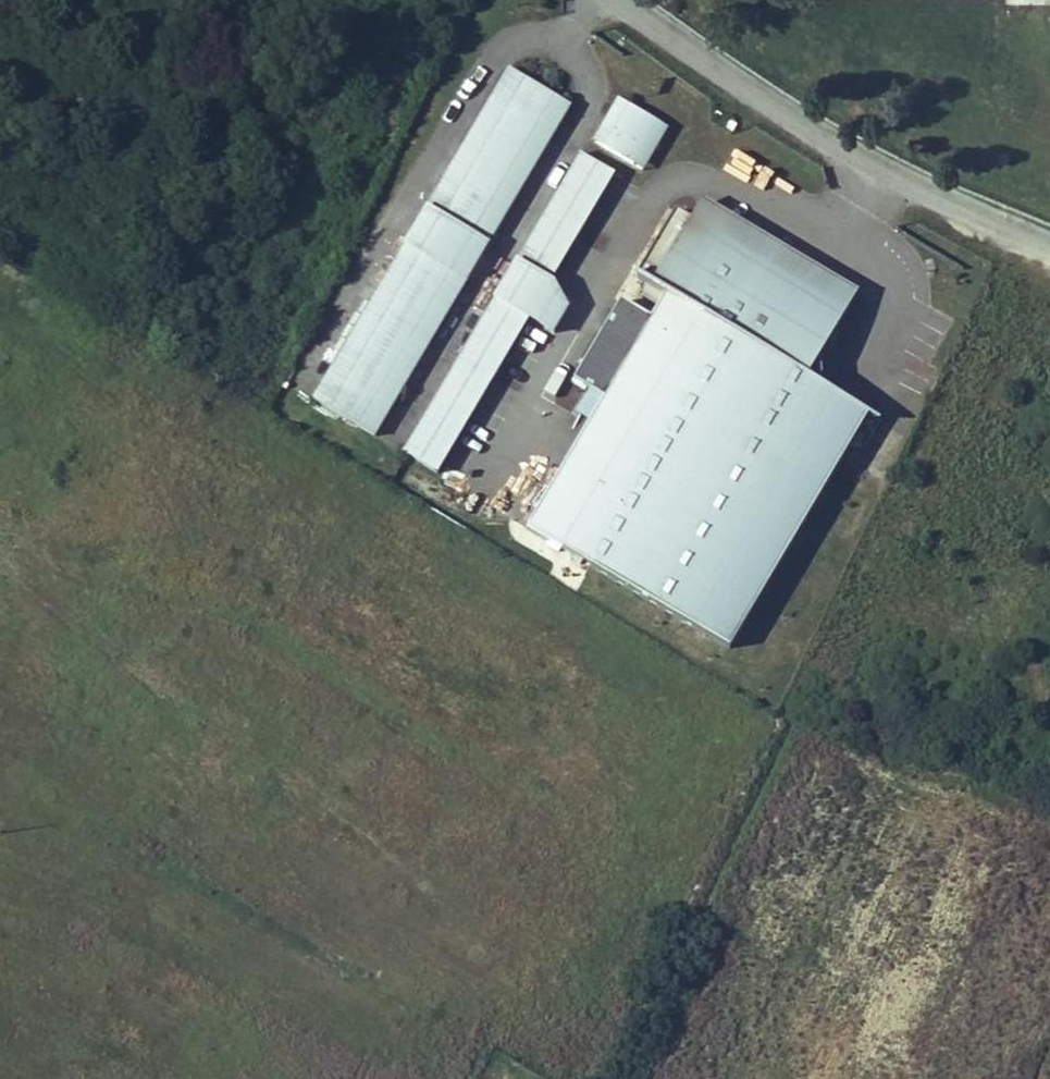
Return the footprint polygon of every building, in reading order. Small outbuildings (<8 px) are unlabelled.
[(587,97),(525,60),(443,202),(505,239),(587,97)] [(685,118),(644,94),(628,123),(639,129),(630,143),(661,161),(685,118)] [(639,129),(628,123),(620,137),(630,143),(639,129)] [(633,165),(598,145),(534,256),(569,276),(633,165)] [(1037,211),(1049,216),(1049,188),(1048,187),(1037,211)] [(879,286),(722,196),(672,279),(703,297),(739,236),(866,309),(879,286)] [(485,273),(423,236),(332,393),(395,428),(485,273)] [(839,356),(866,309),(739,236),(703,297),(672,279),(664,275),(658,286),(680,299),(672,313),(664,326),(632,307),(592,375),(623,394),(546,522),(750,643),(888,410),(840,382),(853,363),(839,356)] [(549,309),(514,289),(422,446),(457,466),(549,309)] [(672,313),(639,294),(632,307),(664,326),(672,313)] [(565,552),(550,576),(572,590),(587,566),(565,552)]
